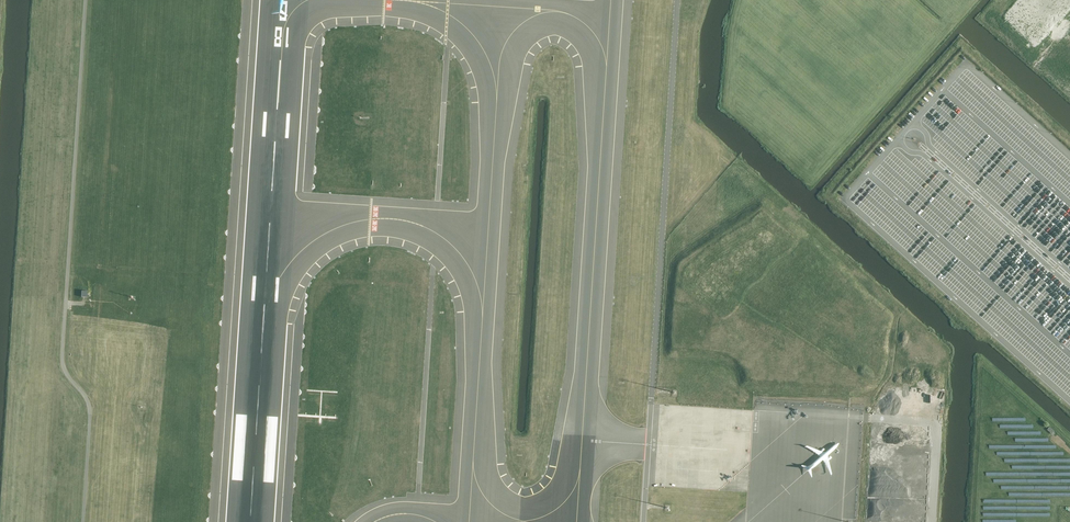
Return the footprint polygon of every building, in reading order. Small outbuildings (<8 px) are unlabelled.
[(980,100),(983,102),(985,100),(987,102),(993,94),(988,89),(980,100)] [(998,102),(986,115),(990,119),(1002,106),(998,102)]
